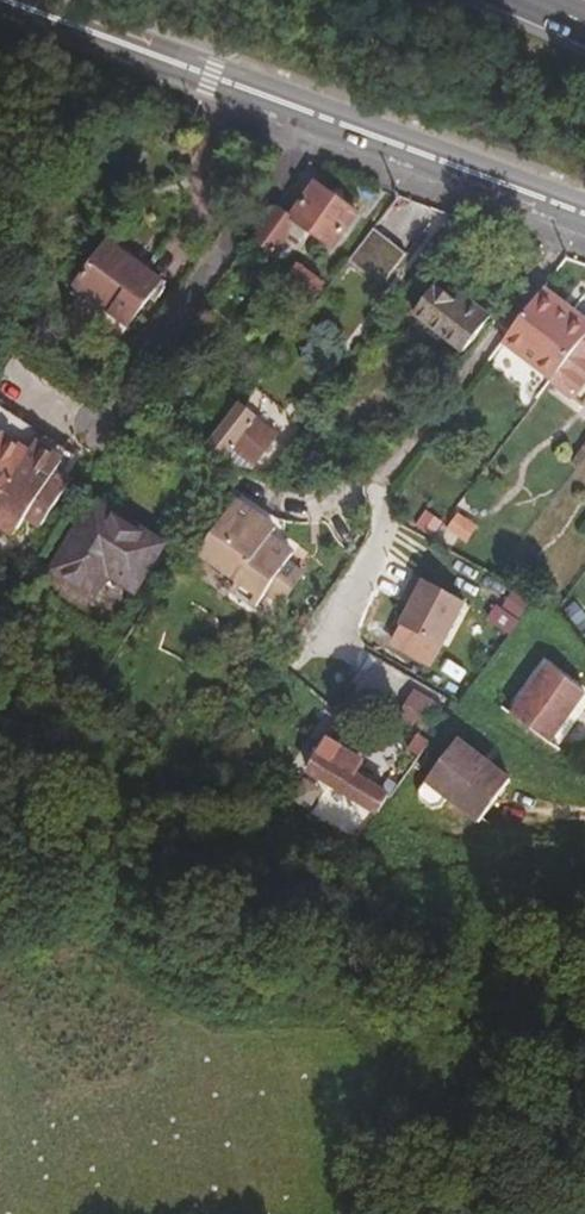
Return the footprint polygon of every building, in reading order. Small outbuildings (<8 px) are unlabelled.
[(266,204),(243,235),(266,252),(282,232),(293,241),(300,231),(322,248),(348,214),(328,199),(308,184),(283,216),(266,204)] [(384,244),(365,229),(339,261),(356,274),(361,267),(378,280),(398,255),(384,244)] [(69,285),(119,322),(149,281),(121,261),(98,244),(69,285)] [(314,291),(289,271),(279,284),(271,294),(296,313),(314,291)] [(442,298),(426,286),(405,314),(454,350),(479,316),(462,303),(457,309),(442,298)] [(537,289),(531,297),(581,335),(584,329),(584,326),(559,307),(537,289)] [(581,335),(531,297),(497,342),(546,379),(550,375),(581,335)] [(550,375),(560,382),(584,349),(584,329),(581,335),(550,375)] [(230,401),(191,452),(226,467),(240,454),(250,460),(271,433),(230,401)] [(0,426),(0,531),(4,533),(14,518),(30,529),(62,480),(53,474),(59,465),(23,441),(0,426)] [(112,515),(81,495),(36,566),(82,595),(95,574),(118,588),(150,538),(112,515)] [(270,524),(230,496),(193,548),(231,575),(226,583),(249,600),(287,548),(274,538),(265,532),(270,524)] [(444,530),(468,542),(478,524),(454,511),(444,530)] [(420,584),(403,576),(395,593),(404,597),(399,607),(389,626),(432,647),(454,602),(420,584)] [(504,589),(487,626),(513,638),(530,601),(504,589)] [(404,597),(395,593),(390,602),(399,607),(404,597)] [(573,600),(562,609),(584,640),(584,616),(573,600)] [(584,701),(545,673),(510,722),(549,750),(584,701)] [(409,693),(393,719),(412,730),(425,708),(427,705),(409,693)] [(425,708),(412,730),(425,738),(438,716),(425,708)] [(417,745),(407,738),(399,750),(409,757),(417,745)] [(316,743),(299,773),(369,814),(379,797),(344,777),(352,764),(330,751),(316,743)] [(449,746),(410,798),(411,807),(422,815),(431,813),(438,805),(469,828),(501,785),(449,746)]
